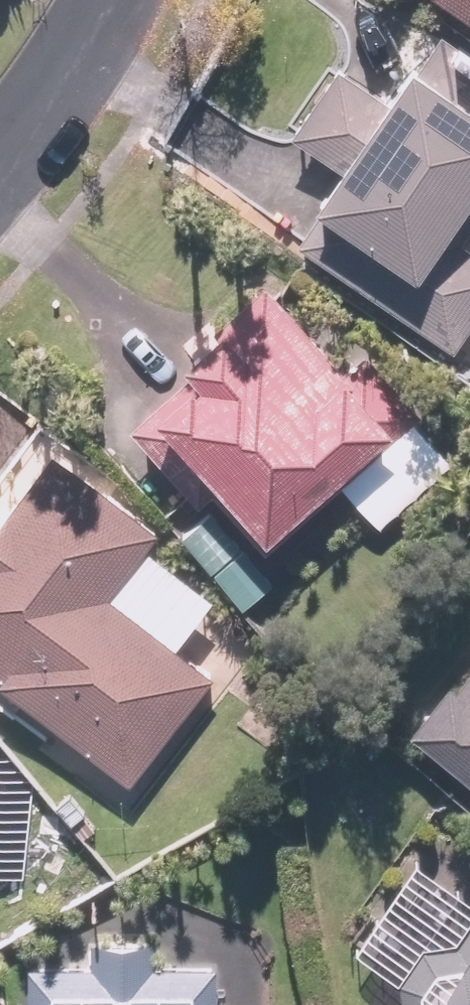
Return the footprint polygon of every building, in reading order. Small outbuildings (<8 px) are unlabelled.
[(469,28),(469,0),(429,0),(469,28)] [(289,244),(455,361),(469,341),(469,242),(456,232),(469,211),(469,54),(440,33),(386,110),(335,74),(288,141),(338,175),(289,244)] [(186,380),(125,433),(188,506),(203,493),(256,554),(333,488),(376,537),(452,471),(416,429),(421,425),(376,372),(358,387),(273,288),(221,333),(212,323),(169,360),(186,380)] [(455,361),(443,379),(469,398),(469,341),(455,361)] [(49,457),(0,520),(0,693),(126,791),(212,680),(176,652),(211,607),(143,554),(155,539),(49,457)] [(267,583),(204,513),(174,540),(236,610),(267,583)] [(392,730),(469,797),(469,641),(392,730)] [(448,949),(430,937),(390,998),(401,1004),(469,1004),(469,916),(448,949)] [(217,956),(18,950),(17,1004),(216,1004),(217,956)]
